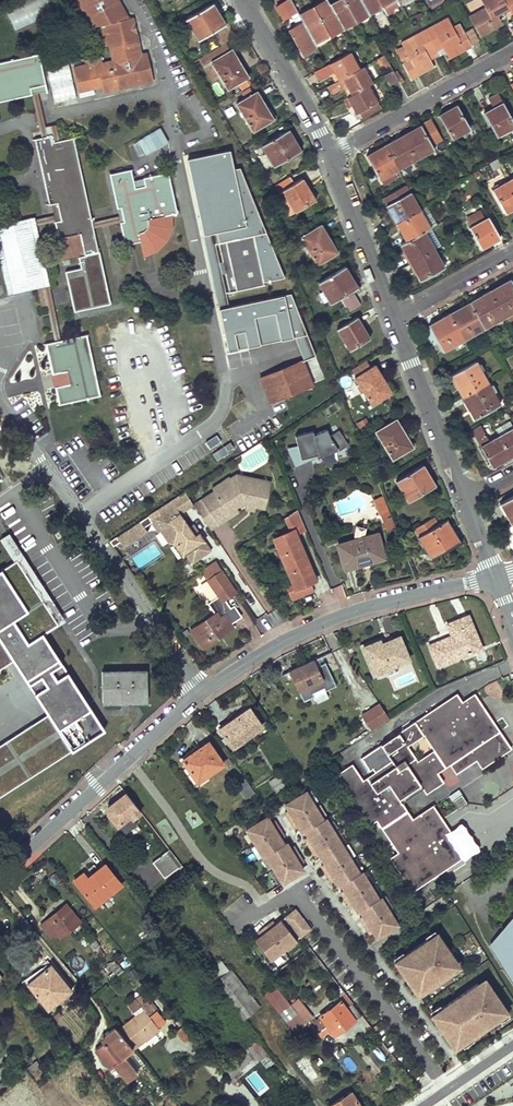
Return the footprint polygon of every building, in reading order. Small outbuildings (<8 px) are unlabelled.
[(55,12),(50,0),(29,0),(6,10),(15,29),(55,12)] [(90,23),(99,21),(101,29),(125,16),(116,0),(77,0),(90,23)] [(282,3),(290,16),(297,12),(291,0),(289,0),(282,3)] [(313,7),(328,34),(329,36),(342,28),(329,6),(326,0),(313,7)] [(329,6),(342,28),(355,21),(343,0),(339,0),(329,6)] [(355,21),(368,14),(360,0),(343,0),(355,21)] [(368,14),(380,7),(377,0),(360,0),(368,14)] [(380,7),(381,8),(396,0),(377,0),(380,7)] [(468,18),(478,36),(490,30),(501,24),(496,16),(494,12),(506,5),(503,0),(480,0),(484,9),(468,18)] [(506,5),(508,9),(512,17),(512,16),(512,0),(503,0),(506,5)] [(212,3),(185,19),(198,40),(225,24),(221,17),(212,3)] [(282,3),(276,7),(282,21),(290,16),(282,3)] [(506,5),(494,12),(496,16),(508,9),(506,5)] [(313,7),(299,15),(303,22),(314,42),(328,34),(313,7)] [(82,55),(83,60),(71,62),(79,97),(93,94),(92,90),(104,88),(115,90),(145,82),(145,79),(152,77),(147,57),(140,59),(140,55),(135,34),(134,33),(130,34),(129,27),(132,24),(131,18),(126,19),(125,16),(101,29),(104,40),(108,40),(111,55),(100,58),(98,51),(82,55)] [(447,17),(422,30),(433,51),(442,47),(448,59),(459,53),(471,46),(470,45),(464,32),(463,30),(456,33),(447,17)] [(303,22),(288,30),(295,43),(301,53),(316,45),(314,42),(303,22)] [(478,41),(471,29),(464,32),(470,45),(478,41)] [(422,30),(400,42),(409,59),(402,63),(410,79),(422,73),(433,67),(427,55),(433,51),(422,30)] [(318,50),(316,45),(301,53),(303,58),(318,50)] [(231,50),(211,62),(228,89),(246,78),(238,65),(240,64),(237,59),(231,50)] [(213,51),(206,57),(209,62),(217,57),(213,51)] [(326,65),(314,71),(319,79),(329,74),(333,71),(338,80),(359,69),(350,52),(341,57),(326,65)] [(381,70),(390,66),(386,54),(376,57),(381,70)] [(40,63),(38,55),(0,63),(0,101),(31,94),(30,88),(44,85),(40,63)] [(75,98),(67,64),(45,69),(53,103),(75,98)] [(334,82),(327,86),(332,94),(343,88),(346,86),(351,94),(368,85),(372,83),(363,67),(359,69),(338,80),(334,82)] [(333,71),(329,74),(334,82),(338,80),(333,71)] [(393,71),(383,76),(389,86),(398,81),(393,71)] [(50,140),(57,139),(54,124),(44,125),(37,93),(46,91),(44,85),(30,88),(31,94),(40,135),(49,134),(50,140)] [(347,97),(343,99),(348,107),(351,106),(354,104),(358,111),(362,118),(381,108),(368,85),(351,94),(347,97)] [(346,86),(343,88),(347,97),(351,94),(346,86)] [(256,92),(236,103),(253,131),(272,120),(263,107),(265,106),(261,100),(256,92)] [(512,127),(512,121),(498,93),(494,95),(488,99),(493,108),(483,113),(497,136),(512,127)] [(447,110),(438,115),(451,139),(470,129),(457,105),(447,110)] [(411,130),(401,135),(414,158),(433,149),(420,125),(411,130)] [(143,156),(169,141),(160,126),(134,141),(143,156)] [(288,130),(261,145),(274,166),(301,150),(294,140),(288,130)] [(49,134),(40,135),(32,137),(47,202),(56,201),(59,217),(51,219),(59,257),(95,249),(90,226),(89,219),(71,136),(57,139),(50,140),(49,134)] [(391,141),(384,145),(397,169),(414,158),(401,135),(391,141)] [(375,150),(365,155),(379,179),(397,169),(384,145),(375,150)] [(285,277),(241,166),(235,167),(231,147),(189,157),(228,351),(294,335),(305,360),(316,356),(292,292),(228,306),(226,290),(285,277)] [(497,161),(490,165),(493,170),(500,166),(497,161)] [(130,178),(128,168),(106,172),(114,206),(118,205),(121,220),(117,220),(121,243),(137,240),(140,253),(143,252),(146,251),(150,250),(153,248),(156,246),(158,243),(160,241),(162,238),(163,236),(164,234),(166,231),(167,228),(167,226),(168,225),(168,222),(168,219),(167,213),(174,211),(165,171),(141,176),(142,184),(132,186),(130,178)] [(397,169),(379,179),(382,185),(397,177),(395,174),(399,172),(397,169)] [(141,176),(130,178),(132,186),(142,184),(141,176)] [(290,177),(274,187),(277,193),(280,191),(293,212),(315,200),(309,190),(302,178),(293,183),(290,177)] [(491,189),(504,213),(512,208),(512,185),(509,178),(491,189)] [(404,185),(382,197),(389,210),(396,223),(419,210),(409,191),(408,192),(404,185)] [(1,190),(7,220),(14,219),(7,190),(1,190)] [(56,201),(47,202),(49,213),(31,217),(33,223),(51,219),(59,217),(56,201)] [(115,213),(89,219),(90,226),(117,220),(121,220),(118,205),(114,206),(115,213)] [(426,206),(419,210),(430,228),(436,224),(426,206)] [(419,210),(396,223),(401,233),(405,241),(423,231),(430,228),(419,210)] [(471,226),(484,219),(480,211),(467,218),(471,226)] [(46,282),(33,223),(31,217),(31,215),(14,219),(7,220),(0,222),(0,270),(4,291),(32,285),(39,283),(40,283),(46,282)] [(471,226),(469,227),(480,248),(489,243),(499,237),(488,217),(484,219),(471,226)] [(319,224),(299,237),(316,264),(335,253),(331,247),(327,240),(328,239),(319,224)] [(430,228),(423,231),(428,240),(435,236),(430,228)] [(405,241),(399,244),(405,254),(409,262),(433,249),(428,240),(423,231),(405,241)] [(433,249),(409,262),(420,280),(444,267),(433,249)] [(344,266),(317,282),(329,303),(357,287),(351,278),(344,266)] [(510,279),(502,283),(506,292),(502,294),(498,288),(491,292),(503,314),(505,316),(512,312),(511,309),(512,308),(512,283),(510,279)] [(40,283),(52,338),(59,337),(46,282),(40,283)] [(43,303),(39,283),(32,285),(36,304),(43,303)] [(506,292),(502,283),(490,290),(491,292),(498,288),(502,294),(506,292)] [(491,292),(490,290),(482,294),(487,303),(482,306),(478,300),(471,304),(483,325),(484,327),(493,323),(491,321),(503,314),(491,292)] [(342,297),(347,310),(361,305),(355,292),(342,297)] [(487,303),(482,294),(470,301),(471,304),(478,300),(482,306),(487,303)] [(471,304),(470,301),(462,306),(466,315),(461,317),(458,311),(451,315),(463,337),(464,339),(472,334),(471,333),(483,325),(471,304)] [(466,315),(462,306),(458,308),(450,313),(451,315),(458,311),(461,317),(466,315)] [(451,315),(450,313),(441,318),(446,326),(440,329),(436,323),(429,327),(443,351),(452,346),(451,344),(463,337),(451,315)] [(505,316),(503,314),(491,321),(493,323),(505,316)] [(356,317),(335,329),(348,350),(368,338),(363,329),(356,317)] [(446,326),(441,318),(428,324),(429,327),(436,323),(440,329),(446,326)] [(484,327),(483,325),(471,333),(472,334),(484,327)] [(59,337),(52,338),(41,341),(48,371),(51,370),(54,383),(51,384),(54,402),(96,393),(82,332),(59,337)] [(464,339),(463,337),(451,344),(452,346),(464,339)] [(488,382),(477,360),(450,374),(458,387),(460,386),(465,395),(488,382)] [(312,386),(302,362),(260,378),(263,384),(266,386),(270,395),(268,398),(270,402),(312,386)] [(384,379),(375,365),(355,377),(372,405),(391,393),(383,380),(384,379)] [(501,403),(488,382),(465,395),(462,397),(470,409),(472,408),(477,416),(501,403)] [(405,433),(396,419),(376,431),(393,459),(412,447),(404,433),(405,433)] [(294,464),(348,446),(342,429),(330,433),(328,425),(295,436),(298,444),(288,448),(294,464)] [(499,435),(508,452),(510,456),(512,455),(512,427),(499,435)] [(508,452),(499,435),(480,445),(492,467),(502,461),(500,457),(508,452)] [(219,457),(233,448),(230,443),(216,451),(219,457)] [(510,456),(508,452),(500,457),(502,461),(510,456)] [(429,473),(424,464),(397,481),(409,501),(433,486),(429,479),(425,482),(422,477),(429,473)] [(436,485),(429,473),(422,477),(425,482),(429,479),(433,486),(436,485)] [(266,508),(271,481),(236,475),(231,479),(230,477),(220,483),(225,490),(218,495),(215,491),(202,500),(215,519),(228,510),(227,507),(232,504),(235,508),(242,503),(248,504),(249,500),(255,501),(254,506),(266,508)] [(220,483),(213,488),(215,491),(218,495),(225,490),(220,483)] [(145,528),(152,523),(159,534),(161,532),(169,544),(175,545),(181,547),(187,555),(193,564),(206,556),(212,552),(200,533),(196,536),(190,527),(181,514),(194,505),(185,492),(163,508),(155,513),(110,541),(114,548),(121,543),(125,549),(148,533),(145,528)] [(500,503),(507,515),(510,513),(512,519),(512,495),(500,503)] [(387,529),(395,526),(383,496),(375,499),(387,529)] [(202,500),(194,506),(212,531),(221,524),(238,513),(235,508),(232,504),(227,507),(228,510),(215,519),(202,500)] [(248,504),(247,509),(253,510),(254,506),(255,501),(249,500),(248,504)] [(296,534),(306,529),(297,509),(285,517),(291,529),(273,537),(285,563),(305,554),(296,534)] [(439,525),(434,517),(414,529),(432,558),(459,541),(452,528),(447,531),(443,522),(439,525)] [(452,528),(447,520),(443,522),(447,531),(452,528)] [(200,533),(194,525),(190,527),(196,536),(200,533)] [(65,621),(9,533),(0,538),(0,540),(14,561),(16,559),(43,600),(33,606),(48,629),(42,633),(43,635),(65,621)] [(381,544),(378,534),(338,545),(345,569),(363,564),(363,560),(380,555),(377,545),(381,544)] [(384,558),(381,544),(377,545),(380,555),(363,560),(363,564),(384,558)] [(181,547),(175,545),(184,558),(187,555),(181,547)] [(310,581),(315,579),(305,554),(285,563),(294,583),(286,587),(291,599),(314,589),(310,581)] [(104,729),(43,635),(42,633),(48,629),(33,606),(43,600),(16,559),(14,561),(0,570),(0,661),(2,659),(0,656),(8,651),(14,660),(48,713),(56,726),(40,737),(32,724),(0,744),(0,796),(104,729)] [(208,604),(215,615),(191,631),(203,649),(224,635),(234,628),(225,616),(223,613),(231,607),(226,600),(237,592),(216,561),(202,571),(219,597),(208,604)] [(482,649),(469,616),(452,623),(448,625),(453,639),(448,640),(447,638),(430,645),(438,667),(482,649)] [(409,660),(400,637),(377,647),(376,643),(364,648),(375,674),(409,660)] [(14,660),(8,651),(0,656),(2,659),(0,661),(0,669),(14,660)] [(328,680),(316,662),(298,675),(287,683),(306,711),(318,703),(311,693),(328,680)] [(166,663),(163,665),(168,672),(171,670),(169,666),(166,663)] [(147,701),(146,670),(109,670),(109,702),(112,701),(112,697),(137,698),(138,701),(147,701)] [(23,708),(22,690),(9,691),(8,687),(0,688),(0,696),(14,694),(15,709),(23,708)] [(462,856),(446,834),(440,826),(444,823),(431,805),(412,817),(402,804),(400,799),(421,785),(423,789),(425,793),(443,783),(437,775),(450,765),(471,751),(477,761),(482,768),(504,754),(492,737),(500,731),(476,693),(463,702),(453,709),(448,700),(382,747),(391,761),(363,780),(354,763),(333,776),(368,828),(376,822),(397,852),(388,858),(411,893),(462,856)] [(463,702),(457,694),(448,700),(453,709),(463,702)] [(322,708),(318,703),(306,711),(310,716),(322,708)] [(370,730),(390,720),(381,703),(361,712),(370,730)] [(262,727),(250,709),(232,721),(220,729),(233,747),(262,727)] [(48,713),(32,724),(40,737),(56,726),(48,713)] [(8,723),(6,719),(0,722),(0,743),(19,731),(13,720),(8,723)] [(511,749),(500,731),(492,737),(504,754),(511,749)] [(224,764),(209,742),(193,753),(183,760),(198,782),(224,764)] [(477,761),(471,751),(450,765),(456,775),(477,761)] [(256,793),(245,779),(237,784),(248,799),(256,793)] [(287,788),(283,782),(273,788),(278,795),(287,788)] [(423,789),(421,785),(400,799),(402,804),(423,789)] [(303,834),(324,821),(306,791),(282,806),(300,836),(303,834)] [(141,813),(126,793),(114,802),(109,806),(109,807),(108,810),(108,812),(108,814),(117,826),(119,825),(125,833),(137,824),(133,818),(141,813)] [(467,804),(462,796),(452,802),(458,810),(467,804)] [(284,847),(267,818),(244,831),(262,860),(264,859),(284,847)] [(340,887),(360,875),(326,819),(324,821),(303,834),(338,889),(340,887)] [(450,831),(444,823),(440,826),(446,834),(450,831)] [(142,831),(137,824),(125,833),(130,840),(142,831)] [(264,859),(281,887),(305,873),(288,845),(284,847),(264,859)] [(182,866),(170,850),(154,862),(166,878),(182,866)] [(122,885),(106,865),(95,874),(88,880),(84,874),(75,882),(92,904),(105,893),(108,897),(122,885)] [(379,900),(362,874),(360,875),(340,887),(356,916),(357,914),(379,900)] [(108,897),(105,893),(92,904),(95,907),(108,897)] [(400,927),(381,898),(379,900),(357,914),(376,943),(400,927)] [(81,922),(67,905),(57,913),(42,925),(51,937),(57,933),(61,937),(81,922)] [(311,931),(294,909),(283,917),(300,939),(311,931)] [(488,947),(510,981),(512,985),(512,918),(488,947)] [(257,933),(260,937),(275,925),(272,921),(257,933)] [(260,937),(253,942),(270,964),(297,943),(280,922),(275,925),(260,937)] [(393,965),(417,1000),(460,971),(436,936),(393,965)] [(259,1009),(223,963),(208,976),(244,1021),(259,1009)] [(72,991),(52,965),(40,975),(28,984),(48,1010),(72,991)] [(485,982),(430,1019),(454,1054),(509,1017),(485,982)] [(159,1010),(144,992),(142,994),(156,1012),(159,1010)] [(156,1012),(142,994),(135,999),(136,1000),(145,1011),(138,1015),(119,1030),(118,1031),(133,1050),(159,1029),(154,1022),(150,1017),(156,1012)] [(145,1011),(136,1000),(130,1005),(138,1015),(145,1011)] [(360,1013),(353,1004),(347,1009),(341,1001),(320,1016),(314,1022),(310,1018),(297,1001),(291,1005),(298,1013),(308,1026),(311,1024),(318,1033),(328,1026),(335,1035),(345,1028),(361,1015),(360,1013)] [(298,1013),(291,1005),(281,1013),(286,1021),(298,1013)] [(160,1018),(156,1012),(150,1017),(154,1022),(160,1018)] [(261,1033),(266,1029),(256,1017),(251,1021),(261,1033)] [(118,1031),(114,1027),(105,1035),(123,1057),(115,1064),(128,1080),(137,1072),(125,1056),(133,1050),(118,1031)] [(269,1055),(257,1041),(250,1047),(261,1061),(262,1060),(269,1055)] [(274,1062),(269,1055),(262,1060),(267,1067),(274,1062)] [(37,1061),(33,1056),(24,1064),(28,1068),(37,1061)] [(41,1066),(37,1061),(28,1068),(32,1073),(41,1066)] [(9,1079),(0,1086),(0,1096),(13,1084),(9,1079)] [(352,1093),(332,1105),(361,1105),(352,1093)]
